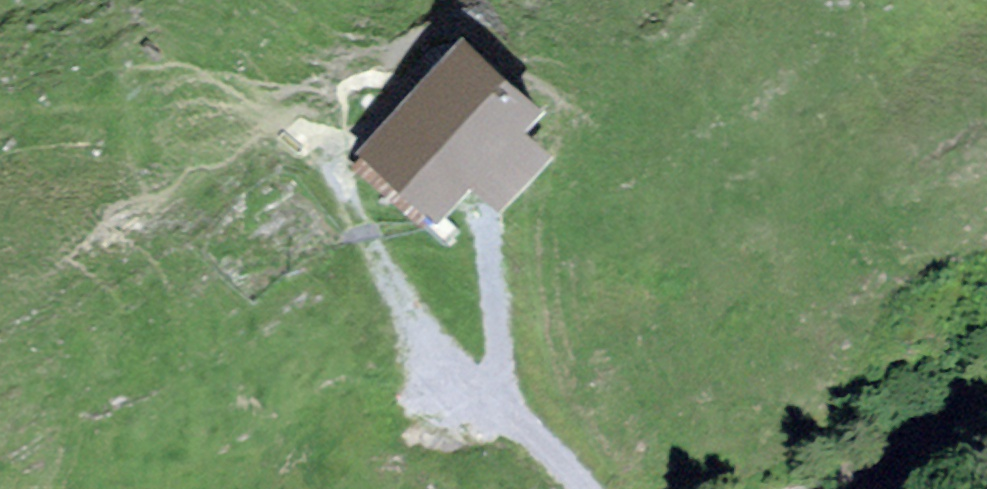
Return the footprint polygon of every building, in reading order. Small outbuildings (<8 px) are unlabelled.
[(476,44),(369,163),(447,232),(477,198),(510,228),(566,167),(534,138),(555,114),(476,44)]
